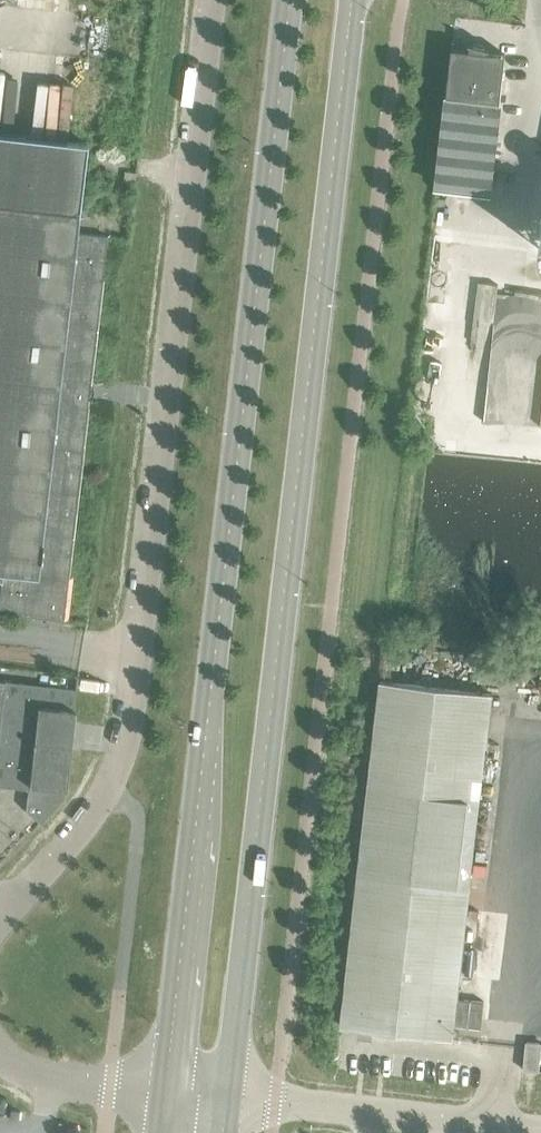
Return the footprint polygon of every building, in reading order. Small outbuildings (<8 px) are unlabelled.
[(470,43),(470,49),(454,47),(455,40),(453,40),(435,190),(438,190),(438,186),(487,191),(487,196),(488,196),(505,53),(487,51),(487,48),(489,48),(489,47),(485,46),(485,44),(473,41),(473,43),(469,41),(468,43),(470,43)] [(0,583),(0,613),(62,620),(106,237),(74,234),(77,212),(85,142),(0,132),(0,570),(2,570),(0,583)] [(75,688),(3,680),(3,678),(2,678),(2,680),(0,679),(0,785),(27,788),(25,808),(40,822),(64,796),(74,709),(72,708),(75,688)] [(380,680),(340,1025),(452,1038),(454,1015),(492,692),(380,680)] [(522,1069),(537,1071),(540,1043),(525,1041),(522,1069)]
